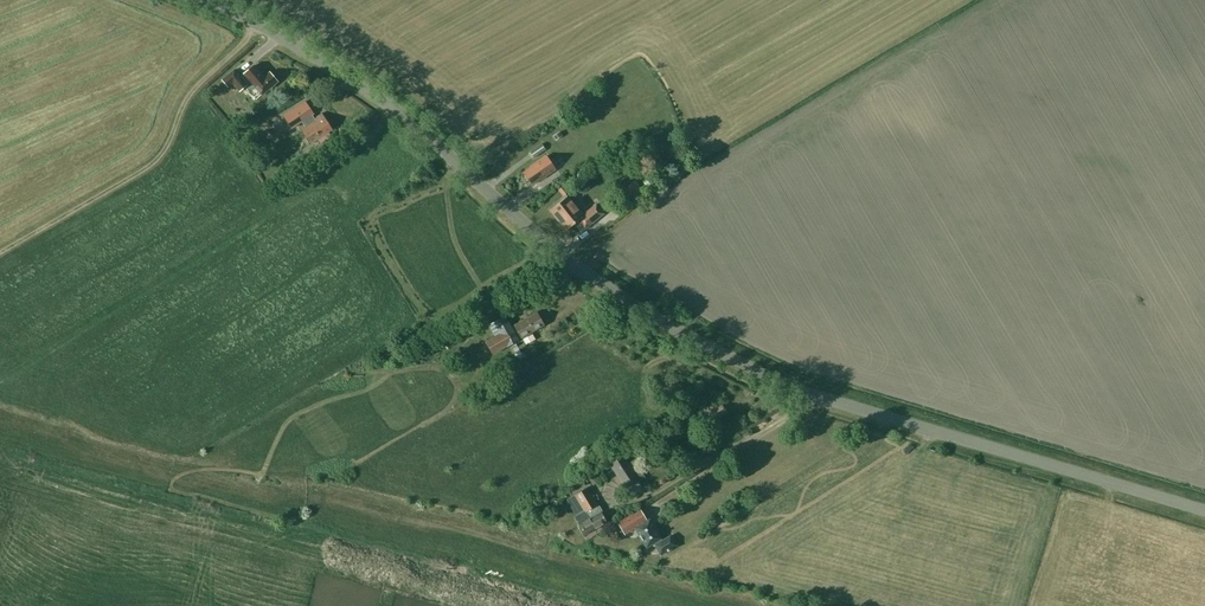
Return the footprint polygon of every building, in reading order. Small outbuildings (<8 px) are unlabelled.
[(269,72),(263,78),(253,66),(244,74),(244,75),(240,78),(234,70),(222,79),(228,87),(232,83),(239,91),(246,86),(248,88),(252,88),(254,86),(262,95),(278,82),(269,72)] [(322,114),(313,120),(310,116),(314,114),(305,101),(283,116),(291,128),(301,121),(304,126),(299,129),(310,145),(317,140),(320,144),(331,137),(328,133),(332,130),(322,114)] [(234,125),(238,129),(246,123),(243,118),(234,125)] [(553,136),(556,140),(562,136),(560,132),(553,136)] [(530,151),(534,158),(546,150),(541,143),(530,151)] [(531,184),(539,179),(540,179),(555,169),(545,155),(530,166),(531,167),(523,172),(531,184)] [(618,196),(626,206),(639,197),(631,187),(618,196)] [(583,231),(604,213),(596,203),(591,208),(582,215),(567,196),(550,210),(565,229),(576,220),(583,231)] [(543,325),(536,313),(514,325),(515,327),(512,329),(505,316),(488,326),(494,336),(485,342),(492,354),(512,343),(514,348),(517,346),(515,342),(518,340),(517,338),(521,336),(522,338),(543,325)] [(443,339),(448,348),(475,333),(470,324),(443,339)] [(634,459),(627,464),(621,456),(609,464),(624,488),(644,475),(634,459)] [(606,522),(586,489),(574,496),(584,511),(574,518),(584,535),(606,522)] [(617,522),(624,534),(634,529),(647,521),(647,520),(640,509),(617,522)] [(711,519),(715,526),(724,521),(719,514),(711,519)] [(662,539),(650,519),(647,520),(647,521),(634,529),(646,548),(653,544),(660,556),(677,546),(670,534),(662,539)]
